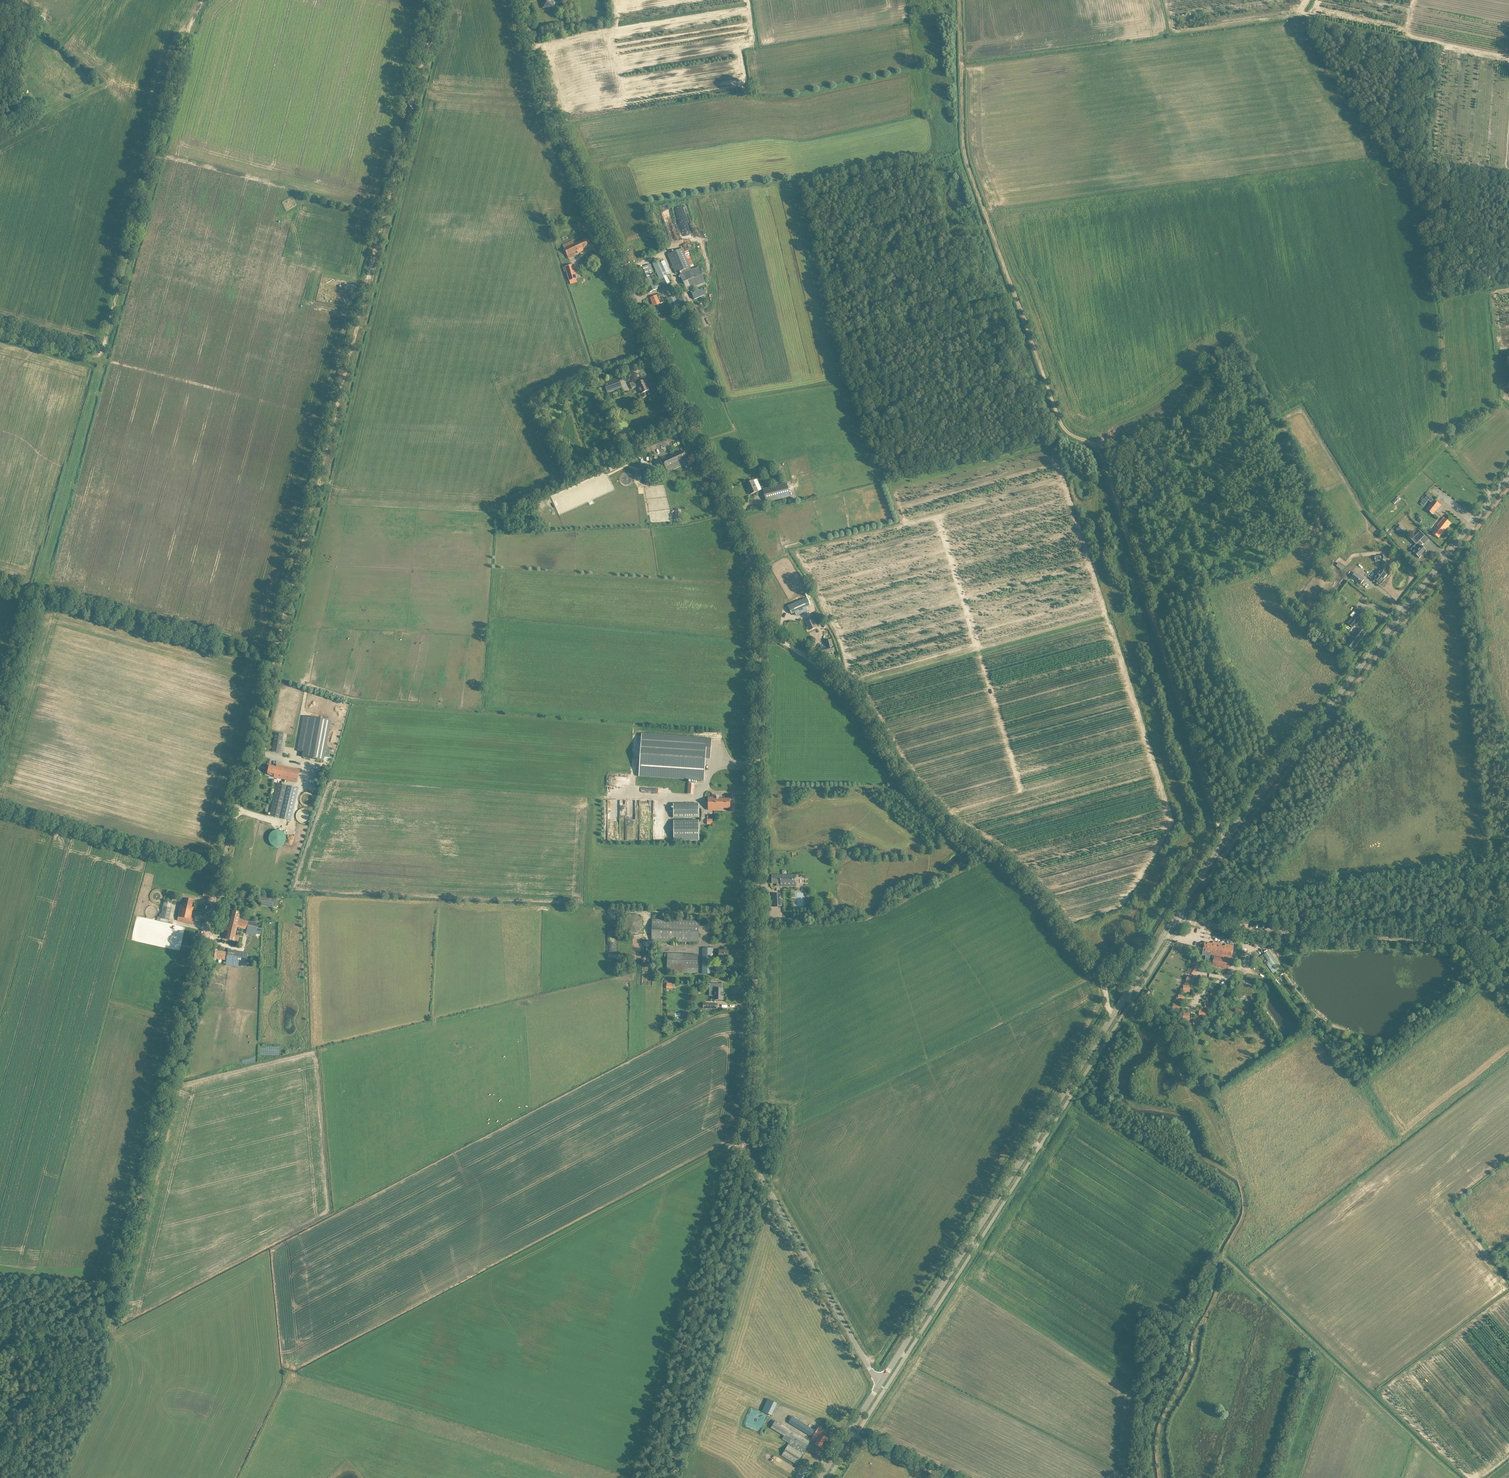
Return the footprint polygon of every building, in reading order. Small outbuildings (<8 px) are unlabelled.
[(554,6),(552,0),(543,0),(542,0),(544,8),(554,6)] [(681,204),(674,206),(679,226),(686,224),(681,204)] [(578,253),(584,250),(583,249),(591,245),(588,238),(574,244),(573,241),(563,245),(567,255),(568,259),(575,256),(574,252),(577,251),(578,253)] [(676,273),(691,267),(684,248),(668,254),(676,273)] [(661,259),(652,263),(661,281),(659,282),(662,289),(672,285),(661,259)] [(568,277),(569,281),(576,279),(575,275),(576,275),(573,264),(565,267),(568,278),(568,277)] [(639,269),(650,292),(660,287),(650,264),(639,269)] [(698,267),(680,274),(686,290),(705,282),(698,267)] [(705,295),(702,289),(691,294),(694,300),(705,295)] [(683,292),(666,299),(671,311),(688,304),(683,292)] [(661,294),(650,298),(654,306),(664,302),(661,294)] [(608,392),(622,387),(618,378),(604,383),(608,392)] [(637,380),(629,383),(632,389),(637,387),(641,394),(639,395),(641,399),(642,398),(647,396),(645,392),(649,390),(647,385),(646,383),(644,384),(643,381),(637,384),(636,381),(637,380)] [(665,456),(661,458),(667,470),(680,464),(679,461),(686,458),(683,451),(666,458),(665,456)] [(660,459),(654,462),(658,471),(664,469),(660,459)] [(651,468),(642,469),(644,483),(646,482),(652,482),(651,472),(651,468)] [(750,494),(758,491),(753,480),(746,484),(750,494)] [(766,502),(771,501),(791,496),(787,483),(763,489),(766,502)] [(1433,514),(1441,505),(1435,500),(1427,509),(1433,514)] [(1451,523),(1447,520),(1444,518),(1437,526),(1438,527),(1433,533),(1439,538),(1451,523)] [(1406,530),(1401,525),(1397,529),(1402,535),(1406,530)] [(1424,535),(1419,530),(1410,539),(1418,547),(1413,552),(1419,558),(1426,551),(1418,542),(1424,535)] [(1374,579),(1381,584),(1385,580),(1384,579),(1387,575),(1385,573),(1387,570),(1386,560),(1381,560),(1382,569),(1374,579)] [(1364,580),(1355,572),(1351,577),(1360,585),(1364,580)] [(788,605),(792,614),(810,606),(806,597),(788,605)] [(1353,627),(1364,614),(1359,610),(1348,623),(1353,627)] [(806,622),(810,630),(816,627),(813,619),(806,622)] [(1366,633),(1360,628),(1354,635),(1354,634),(1346,644),(1353,650),(1366,633)] [(826,646),(820,647),(822,654),(834,651),(831,640),(825,641),(826,646)] [(323,761),(331,721),(305,716),(298,751),(304,752),(303,757),(323,761)] [(284,734),(280,734),(275,733),(272,751),(280,753),(284,734)] [(709,758),(714,758),(715,739),(645,734),(642,775),(707,779),(709,758)] [(297,782),(299,771),(283,767),(283,766),(276,764),(276,766),(269,765),(267,773),(274,775),(273,777),(297,782)] [(298,788),(277,783),(270,816),(290,821),(298,788)] [(722,797),(708,797),(708,810),(722,810),(722,808),(730,808),(730,799),(722,799),(722,797)] [(674,805),(674,818),(699,818),(699,804),(674,805)] [(673,840),(699,840),(699,820),(673,820),(673,840)] [(283,846),(283,831),(268,831),(269,846),(283,846)] [(777,886),(781,886),(781,885),(795,885),(795,876),(772,875),(772,883),(777,883),(777,886)] [(774,907),(779,906),(782,906),(782,893),(773,894),(774,907)] [(261,897),(260,906),(272,907),(272,898),(261,897)] [(177,920),(188,923),(193,924),(195,917),(192,916),(193,907),(192,907),(193,900),(184,898),(183,905),(181,904),(177,920)] [(168,920),(170,910),(172,904),(164,902),(161,918),(168,920)] [(228,917),(223,938),(237,942),(239,936),(235,935),(237,927),(256,932),(258,924),(239,919),(241,912),(232,910),(230,917),(228,917)] [(641,932),(641,914),(631,915),(631,920),(624,920),(625,932),(641,932)] [(652,919),(652,941),(698,942),(699,921),(652,919)] [(1205,942),(1203,951),(1211,953),(1211,955),(1215,955),(1231,959),(1234,946),(1225,944),(1225,947),(1221,946),(1222,944),(1217,943),(1217,944),(1205,942)] [(719,958),(728,958),(728,951),(719,951),(713,951),(713,948),(703,948),(702,973),(713,974),(713,957),(719,957),(719,958)] [(1263,954),(1268,961),(1265,963),(1273,973),(1276,971),(1273,967),(1276,965),(1275,965),(1278,963),(1269,950),(1268,951),(1267,949),(1264,952),(1265,953),(1263,954)] [(243,956),(236,955),(237,951),(228,950),(227,953),(215,951),(214,958),(236,961),(242,962),(243,956)] [(698,954),(668,953),(667,973),(697,974),(698,954)] [(1214,956),(1212,966),(1229,969),(1231,960),(1214,956)] [(1187,972),(1195,976),(1199,967),(1193,965),(1192,968),(1189,967),(1187,972)] [(1199,981),(1188,976),(1185,982),(1196,986),(1199,981)] [(723,989),(722,989),(722,984),(715,983),(715,989),(713,989),(713,992),(715,992),(715,1000),(723,1000),(723,989)] [(1239,985),(1236,995),(1242,997),(1244,996),(1245,994),(1251,996),(1251,998),(1251,999),(1252,1000),(1257,1001),(1260,991),(1255,989),(1255,990),(1252,989),(1252,987),(1248,986),(1248,988),(1243,986),(1239,985)] [(767,1398),(761,1410),(771,1415),(777,1403),(767,1398)] [(819,1426),(816,1431),(793,1416),(789,1422),(813,1437),(814,1435),(819,1438),(815,1444),(820,1448),(827,1438),(824,1436),(827,1431),(819,1426)] [(789,1442),(788,1443),(789,1443),(788,1445),(782,1455),(795,1464),(810,1443),(777,1420),(772,1427),(785,1435),(782,1439),(783,1440),(784,1439),(789,1442)]
